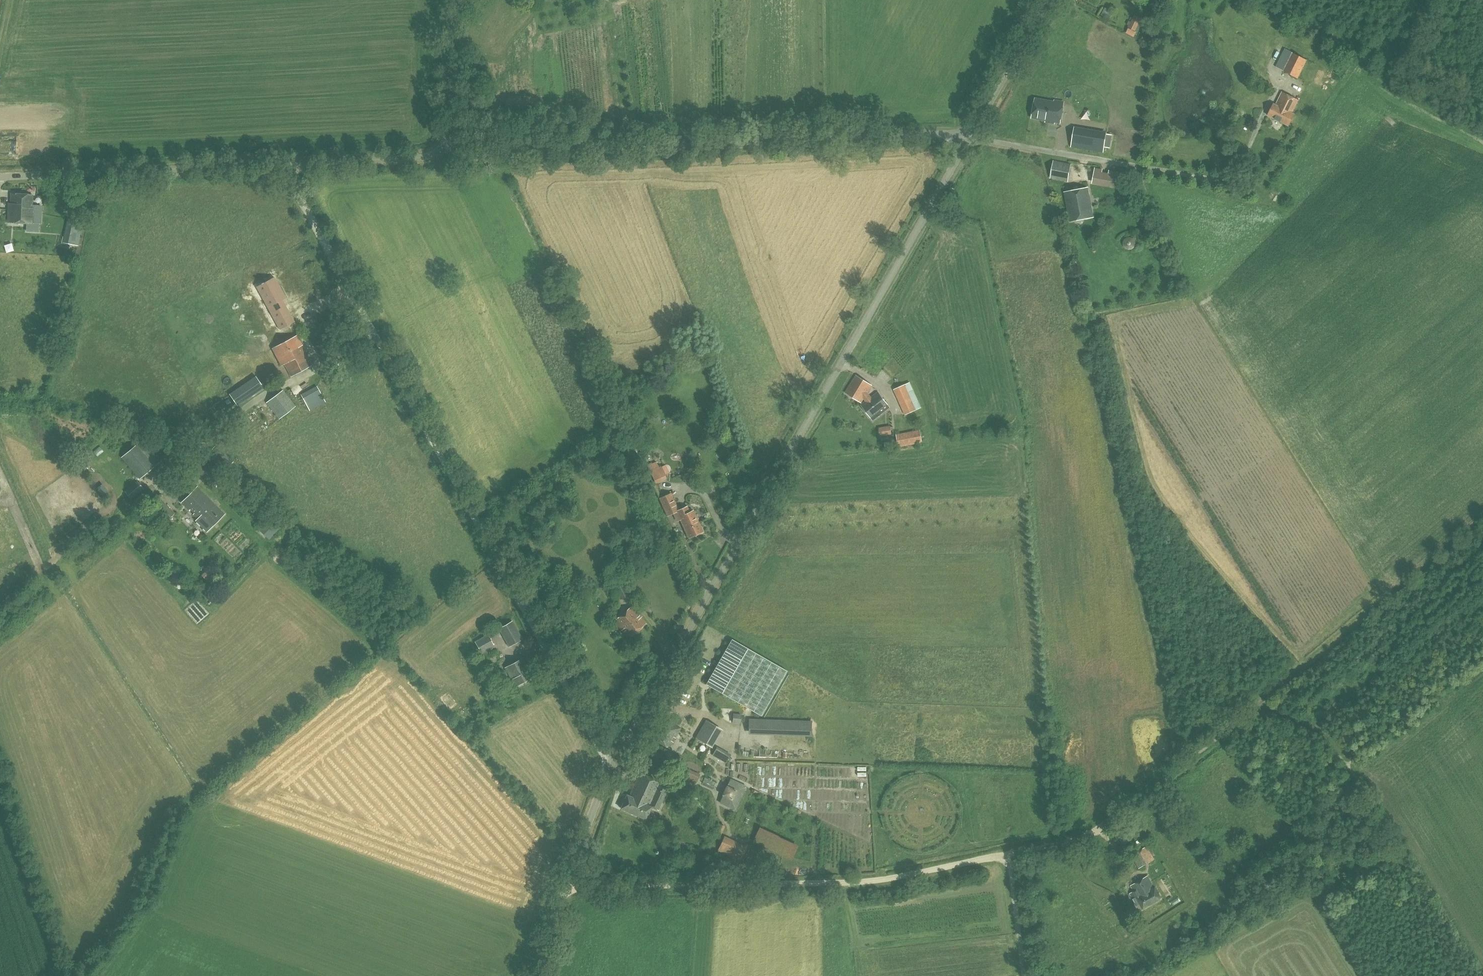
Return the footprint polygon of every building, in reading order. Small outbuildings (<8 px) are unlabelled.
[(1109,20),(1114,12),(1105,7),(1101,15),(1109,20)] [(1135,31),(1142,18),(1134,15),(1128,28),(1135,31)] [(1285,48),(1275,67),(1298,78),(1307,60),(1285,48)] [(1292,112),(1298,100),(1282,92),(1276,104),(1274,103),(1268,115),(1289,125),(1295,114),(1292,112)] [(1054,99),(1054,101),(1034,97),(1031,118),(1045,121),(1045,122),(1054,124),(1054,123),(1060,124),(1064,101),(1054,99)] [(1076,127),(1073,146),(1103,151),(1104,147),(1106,134),(1107,132),(1076,127)] [(1068,181),(1071,164),(1054,161),(1051,178),(1068,181)] [(1108,173),(1102,172),(1103,169),(1094,168),(1092,183),(1121,188),(1124,173),(1109,170),(1108,173)] [(1072,220),(1094,216),(1088,187),(1066,192),(1072,220)] [(33,206),(33,195),(11,194),(10,203),(8,203),(7,222),(34,223),(34,213),(41,213),(41,206),(33,206)] [(78,245),(82,222),(68,218),(63,242),(78,245)] [(276,282),(259,291),(282,334),(297,326),(284,304),(288,303),(276,282)] [(312,366),(301,346),(302,345),(297,335),(272,348),(281,366),(285,364),(291,376),(312,366)] [(861,403),(864,398),(866,401),(861,405),(873,421),(890,407),(878,392),(871,398),(867,393),(872,385),(856,375),(845,393),(861,403)] [(238,406),(264,388),(256,376),(229,394),(238,406)] [(908,391),(905,384),(893,389),(905,415),(922,407),(913,389),(908,391)] [(310,411),(326,402),(317,385),(301,394),(307,406),(310,411)] [(279,418),(295,406),(283,390),(267,402),(279,418)] [(898,447),(922,442),(920,430),(896,434),(898,447)] [(152,454),(141,440),(121,457),(139,479),(162,460),(154,452),(152,454)] [(170,467),(178,459),(171,451),(163,458),(170,467)] [(660,483),(669,478),(668,474),(658,479),(660,483)] [(132,500),(144,489),(137,481),(125,492),(132,500)] [(197,487),(182,502),(190,510),(191,509),(194,512),(193,514),(198,518),(196,520),(207,531),(224,514),(197,487)] [(679,510),(671,493),(659,498),(667,516),(674,513),(677,520),(681,519),(685,530),(686,529),(689,537),(702,532),(698,524),(699,524),(693,510),(689,512),(687,506),(679,510)] [(269,539),(282,525),(271,514),(258,528),(269,539)] [(208,568),(201,575),(209,583),(214,578),(216,576),(210,570),(208,568)] [(621,599),(630,595),(618,574),(610,578),(615,586),(614,587),(621,599)] [(629,637),(646,623),(632,606),(615,620),(629,637)] [(509,647),(523,639),(512,620),(499,628),(509,647)] [(481,653),(494,646),(488,634),(475,641),(481,653)] [(787,671),(731,639),(706,684),(761,716),(787,671)] [(529,671),(522,659),(506,668),(512,679),(516,686),(533,677),(530,671),(529,671)] [(452,693),(445,698),(454,711),(461,706),(452,693)] [(670,747),(681,729),(665,719),(654,738),(670,747)] [(711,745),(721,728),(707,720),(697,737),(711,745)] [(696,783),(700,774),(690,769),(685,778),(696,783)] [(670,786),(660,781),(640,772),(630,796),(627,795),(621,808),(646,819),(652,807),(659,810),(670,786)] [(769,777),(759,778),(759,787),(770,786),(769,777)] [(736,810),(747,786),(730,778),(719,803),(736,810)] [(760,830),(755,841),(793,859),(798,848),(760,830)] [(750,860),(751,857),(752,855),(747,853),(745,852),(742,857),(750,860)] [(1154,887),(1147,876),(1131,885),(1134,891),(1130,893),(1137,906),(1140,904),(1142,909),(1162,898),(1155,887),(1154,887)]
